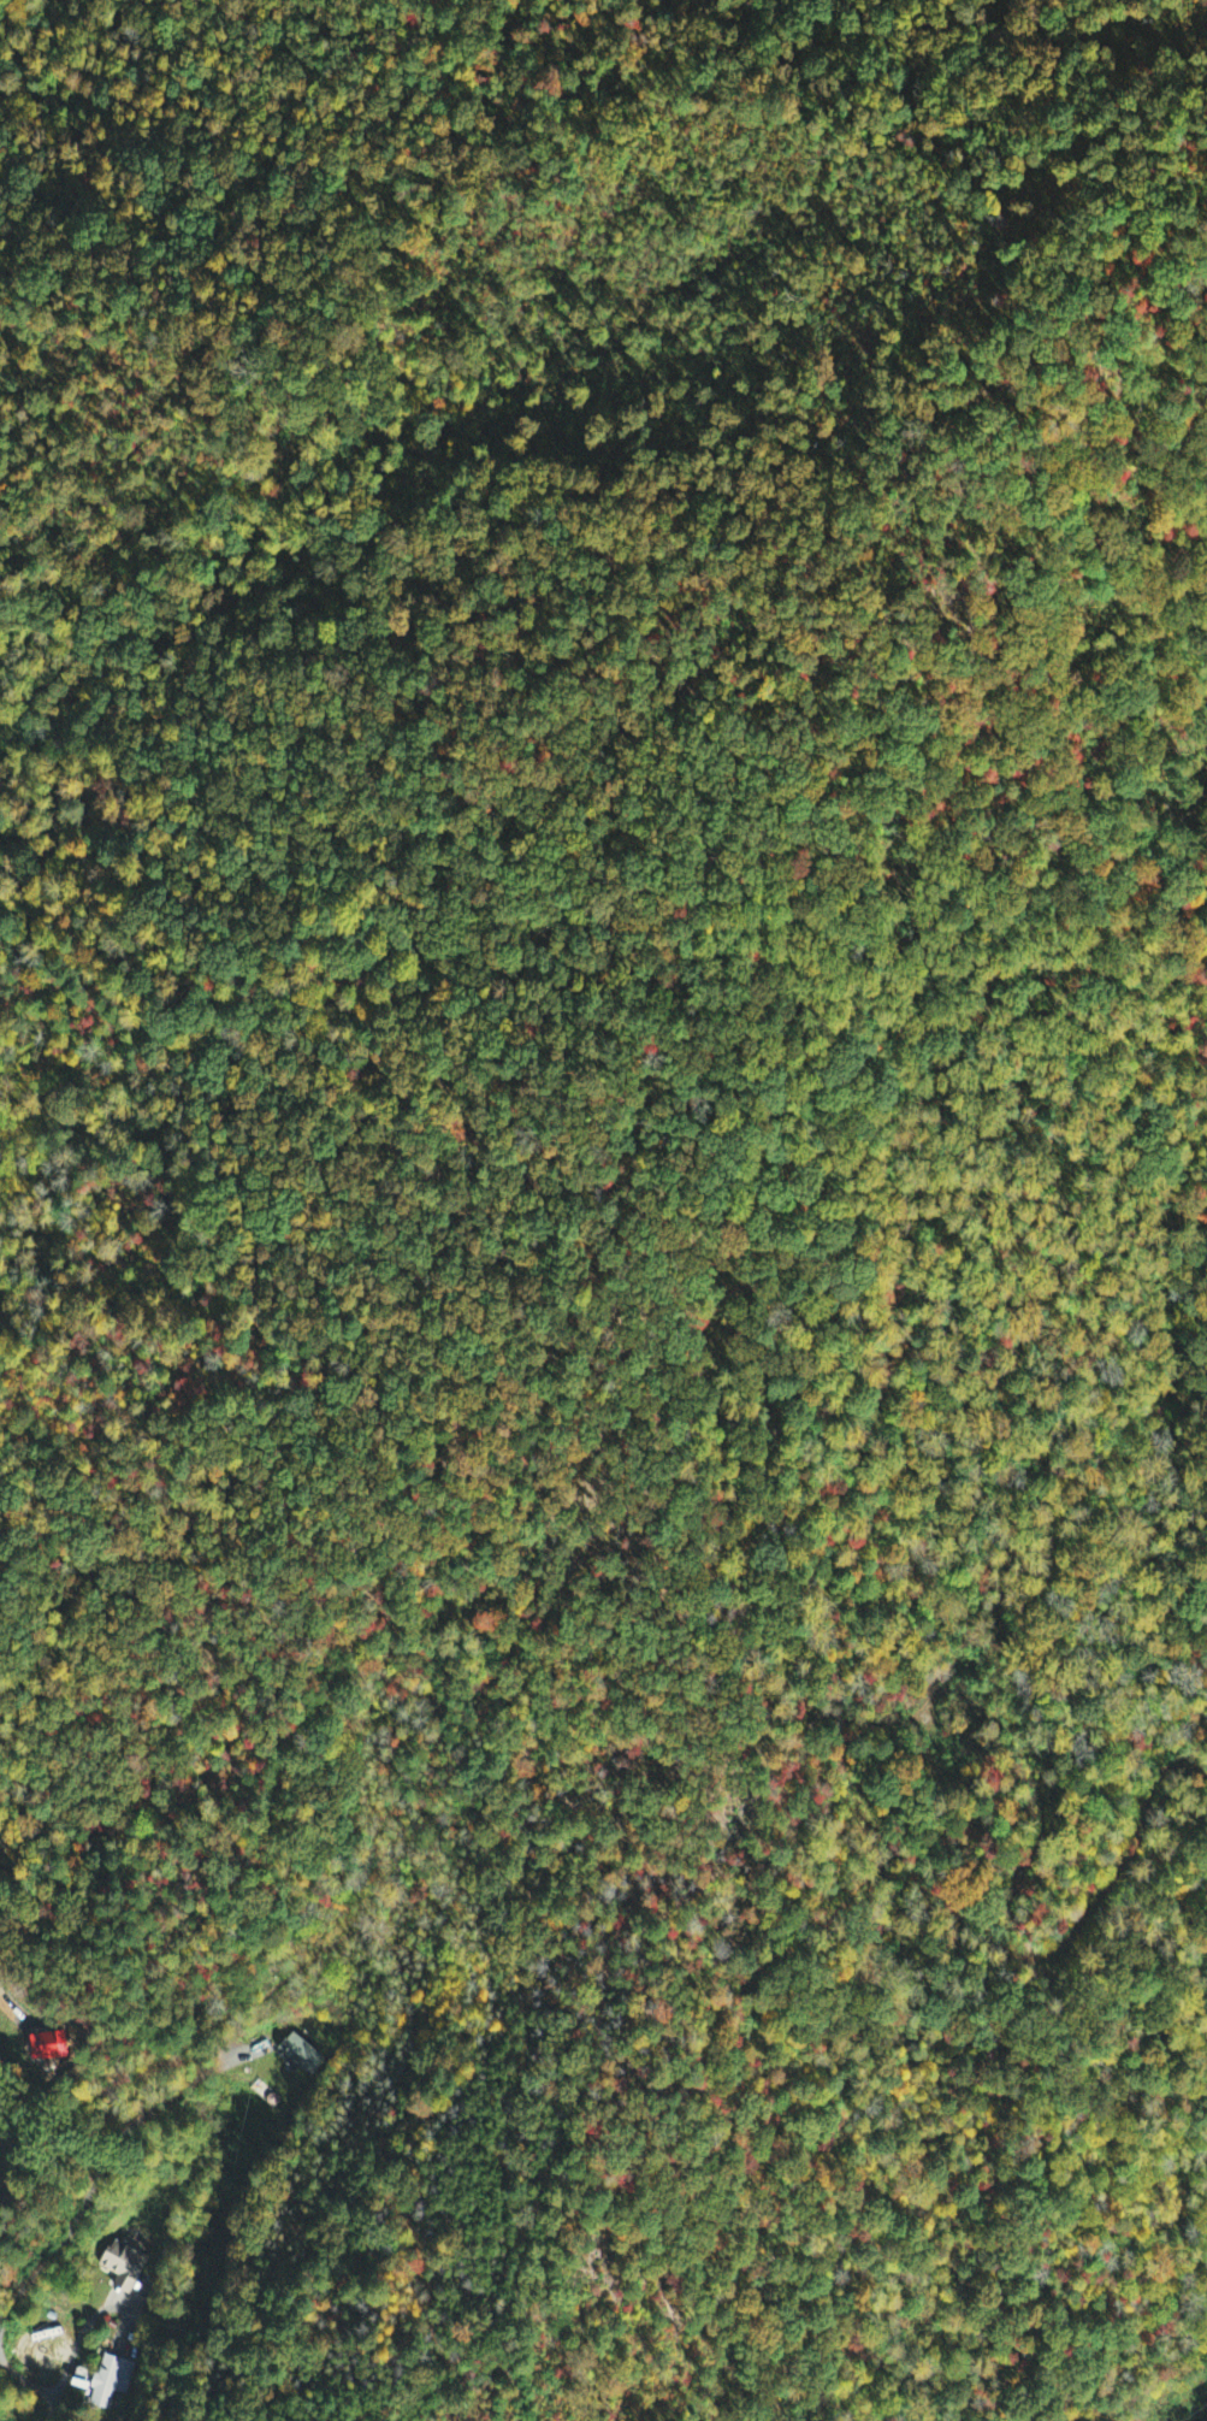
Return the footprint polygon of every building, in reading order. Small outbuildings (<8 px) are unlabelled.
[(69,2057),(66,2033),(40,2036),(43,2061),(69,2057)] [(308,2079),(325,2061),(294,2033),(278,2050),(308,2079)] [(147,2256),(111,2243),(102,2269),(117,2275),(112,2288),(132,2296),(147,2256)] [(135,2364),(103,2355),(88,2406),(109,2413),(115,2393),(125,2396),(135,2364)]
